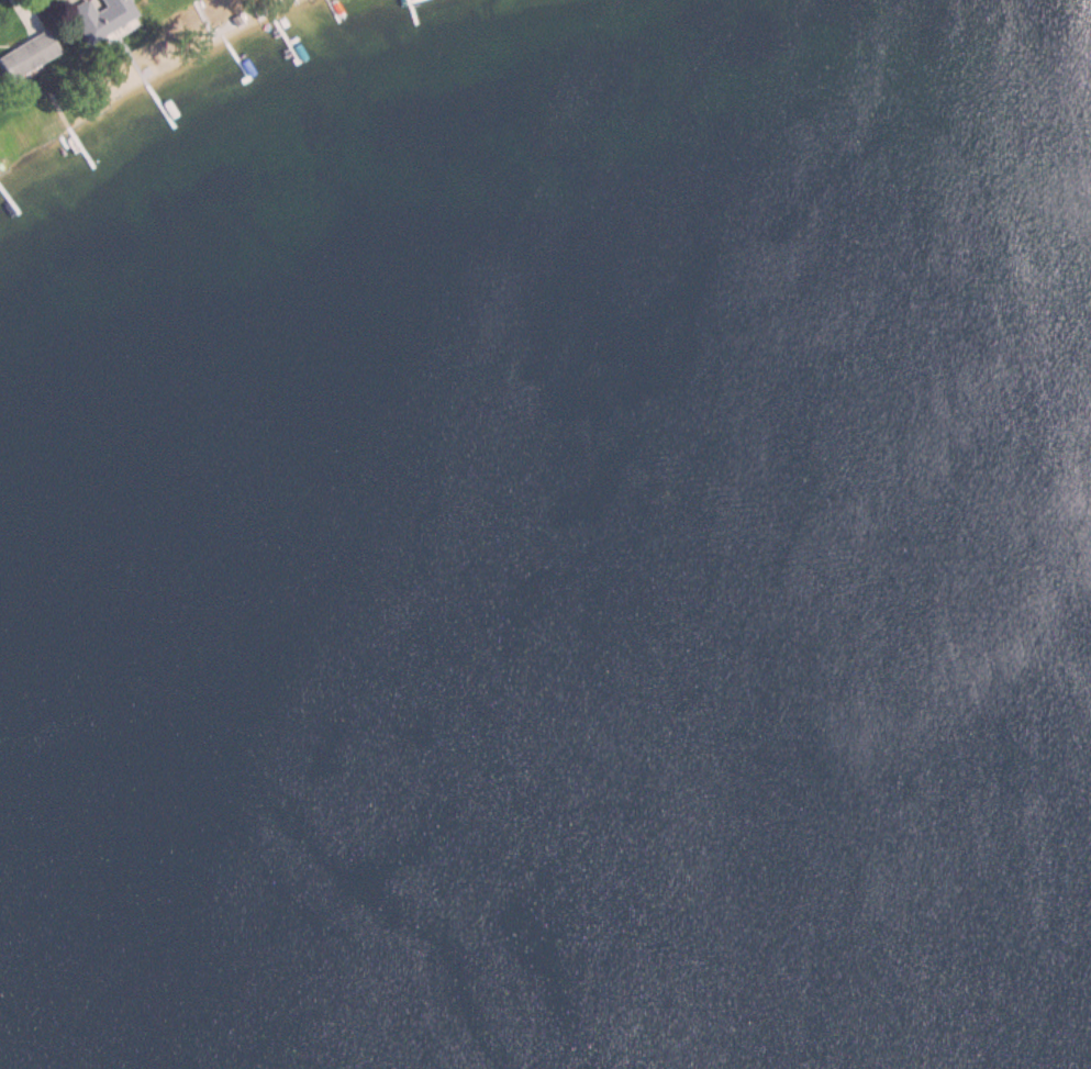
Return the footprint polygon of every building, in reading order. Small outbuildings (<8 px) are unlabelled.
[(136,15),(127,0),(98,0),(102,7),(94,11),(87,0),(85,0),(66,11),(86,45),(136,15)] [(44,30),(0,56),(0,67),(9,81),(57,53),(44,30)]
